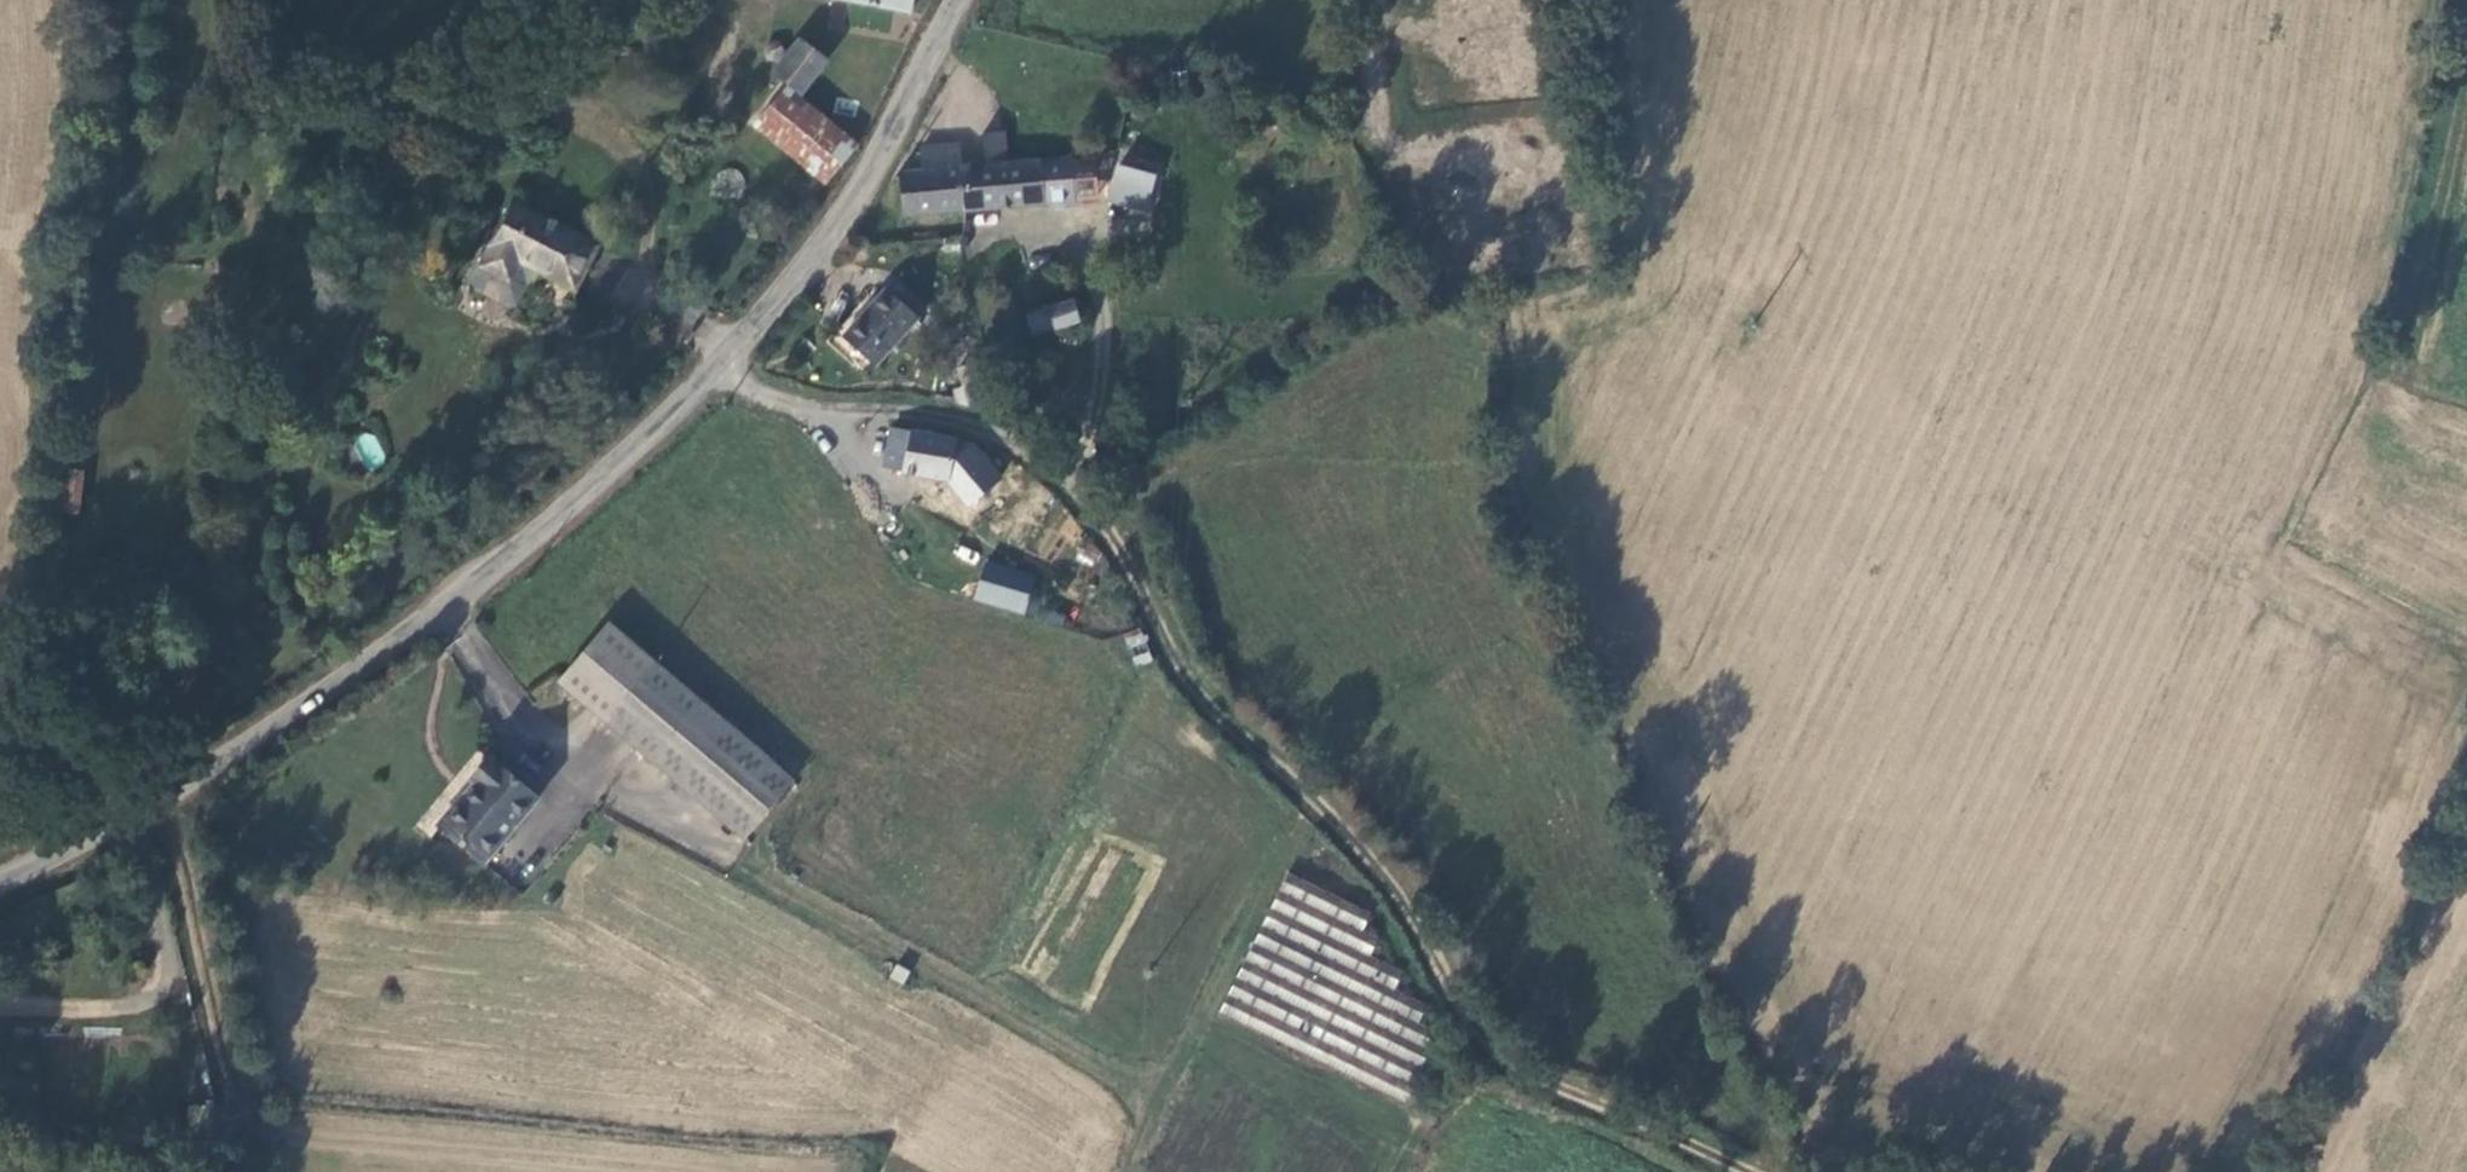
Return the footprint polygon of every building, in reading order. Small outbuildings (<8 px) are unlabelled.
[(820,29),(792,62),(815,82),(844,48),(820,29)] [(786,30),(780,33),(778,38),(780,44),(785,47),(790,47),(795,43),(796,37),(792,31),(786,30)] [(790,61),(756,98),(838,169),(868,133),(813,85),(815,82),(792,62),(790,61)] [(1000,118),(1003,152),(1025,150),(1023,117),(1000,118)] [(916,203),(982,197),(978,155),(976,132),(941,137),(938,137),(937,157),(915,160),(916,203)] [(1088,187),(1084,143),(1025,150),(1003,152),(978,155),(982,197),(1088,187)] [(1132,157),(1129,180),(1160,190),(1168,164),(1132,157)] [(587,274),(612,232),(532,190),(498,253),(524,266),(536,246),(553,256),(587,274)] [(1148,236),(1151,215),(1116,211),(1113,232),(1148,236)] [(984,245),(979,241),(973,244),(970,249),(971,255),(976,258),(982,256),(985,251),(984,245)] [(546,270),(553,256),(536,246),(524,266),(498,253),(487,277),(512,289),(526,296),(530,293),(541,272),(546,270)] [(906,271),(869,318),(905,345),(942,298),(906,271)] [(1041,307),(1037,325),(1057,329),(1057,332),(1086,337),(1089,314),(1041,307)] [(959,455),(963,416),(900,405),(894,446),(959,455)] [(352,443),(371,470),(388,458),(369,431),(352,443)] [(82,470),(62,468),(58,511),(79,513),(82,470)] [(984,559),(973,602),(1024,615),(1035,571),(984,559)] [(608,692),(758,797),(801,737),(652,630),(603,595),(559,658),(608,692)] [(1129,635),(1135,665),(1151,661),(1145,632),(1129,635)] [(480,764),(445,813),(496,850),(536,796),(548,778),(494,739),(477,762),(480,764)] [(1220,1021),(1406,1097),(1441,1012),(1395,993),(1403,973),(1363,956),(1381,912),(1281,872),(1220,1021)]
